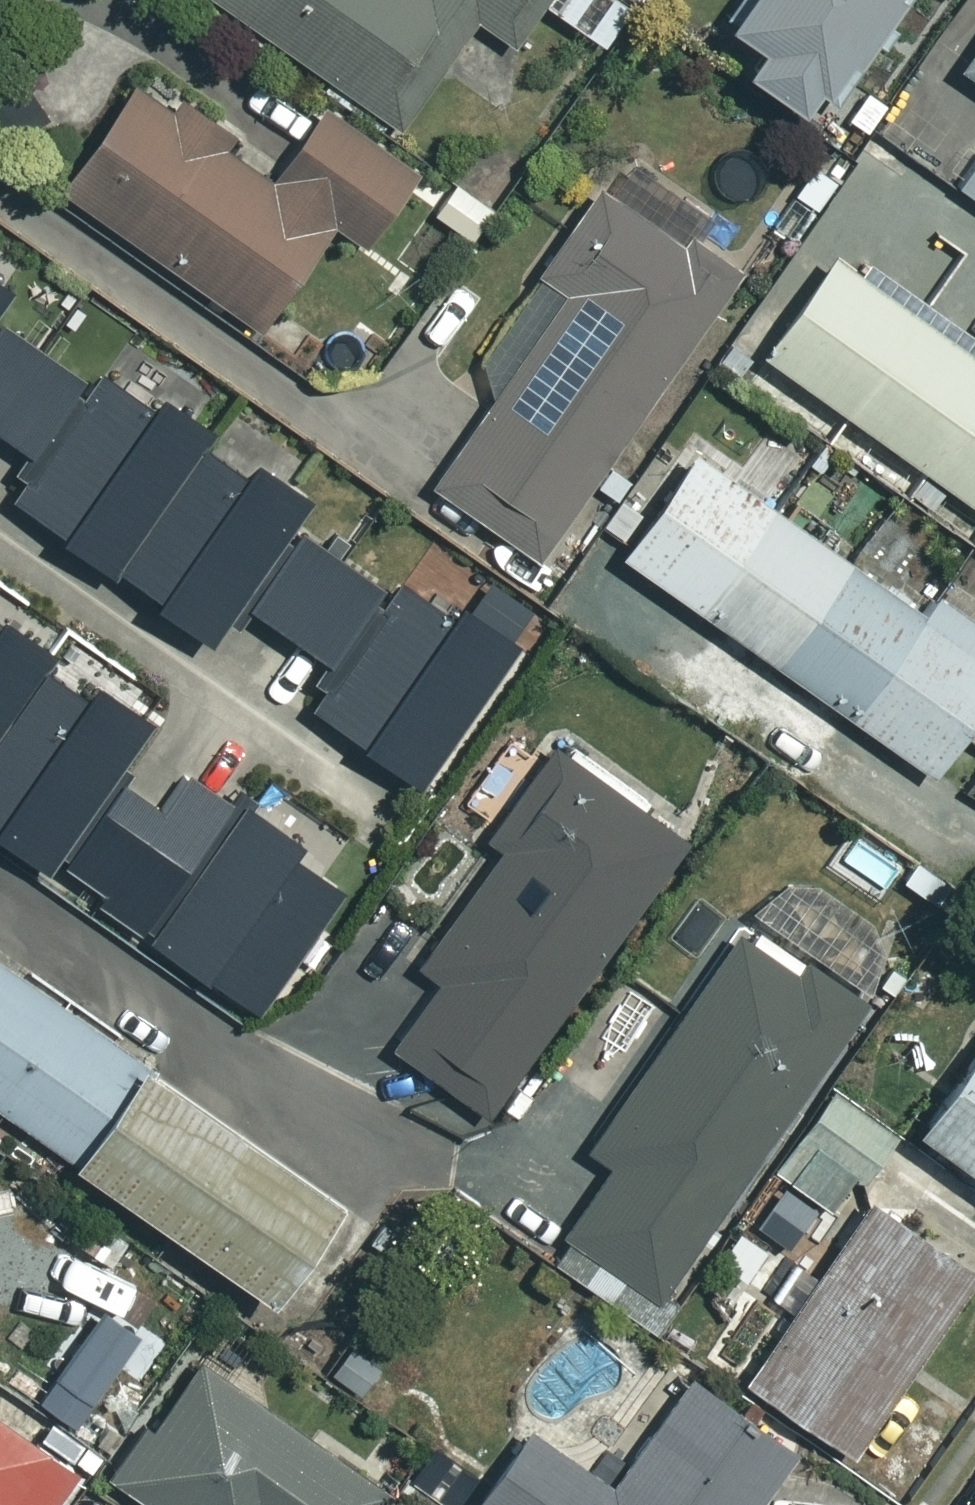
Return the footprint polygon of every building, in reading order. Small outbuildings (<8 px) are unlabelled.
[(391,122),(471,13),(505,38),(533,0),(225,0),(391,122)] [(598,40),(626,1),(625,0),(543,0),(598,40)] [(789,97),(806,74),(823,87),(887,0),(721,0),(716,8),(749,33),(732,55),(789,97)] [(955,61),(974,76),(974,33),(955,61)] [(224,127),(133,65),(52,181),(255,322),(327,218),(362,242),(413,169),(316,101),(264,176),(214,142),(224,127)] [(511,164),(462,150),(451,186),(501,200),(511,164)] [(604,167),(468,361),(492,378),(422,478),(533,555),(739,262),(604,167)] [(825,248),(756,344),(974,501),(974,355),(825,248)] [(310,644),(297,663),(322,680),(307,702),(413,775),(502,646),(391,569),(381,584),(282,515),(293,500),(0,298),(0,427),(28,446),(0,486),(0,489),(209,634),(237,594),(310,644)] [(604,524),(618,534),(611,544),(923,766),(954,723),(974,739),(974,620),(927,586),(914,604),(685,440),(650,489),(636,480),(604,524)] [(0,602),(0,830),(255,1011),(363,859),(192,739),(151,796),(116,771),(157,713),(0,602)] [(692,839),(559,746),(492,841),(506,851),(423,968),(442,981),(393,1049),(493,1120),(692,839)] [(893,949),(784,873),(736,944),(726,937),(584,1142),(607,1159),(543,1252),(638,1318),(893,949)] [(0,961),(0,1106),(259,1287),(327,1189),(0,961)] [(904,1113),(974,1165),(974,1015),(904,1113)] [(886,1130),(831,1082),(767,1157),(822,1205),(886,1130)] [(968,1264),(864,1195),(743,1377),(847,1445),(968,1264)] [(195,1357),(111,1475),(153,1504),(369,1504),(381,1488),(195,1357)] [(78,1468),(37,1442),(55,1416),(4,1383),(0,1390),(0,1504),(54,1504),(78,1468)] [(698,1383),(623,1492),(520,1421),(466,1500),(473,1504),(747,1504),(788,1445),(698,1383)]
